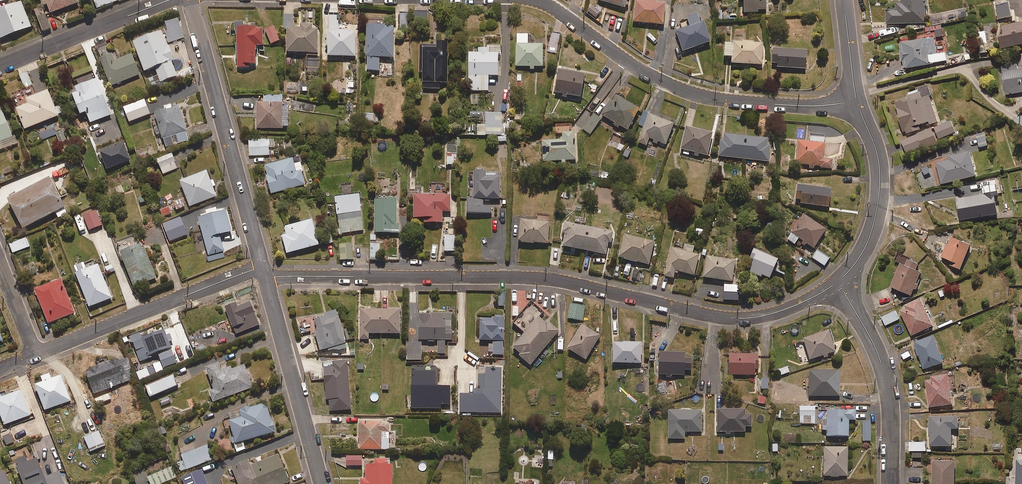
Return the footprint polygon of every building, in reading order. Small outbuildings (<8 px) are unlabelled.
[(78,2),(78,0),(45,0),(50,13),(78,2)] [(118,0),(93,0),(96,8),(118,0)] [(666,2),(638,0),(635,0),(633,22),(664,24),(666,2)] [(744,12),(758,12),(758,10),(767,10),(766,0),(744,0),(744,12)] [(924,0),(901,0),(901,2),(896,2),(896,9),(886,9),(886,23),(924,22),(924,0)] [(1011,16),(1008,0),(994,0),(998,19),(1011,16)] [(31,26),(21,1),(0,9),(0,38),(31,26)] [(50,28),(42,7),(34,10),(42,31),(50,28)] [(400,31),(409,31),(409,11),(400,11),(400,31)] [(300,24),(300,28),(294,28),(294,14),(284,14),(284,28),(287,28),(287,52),(318,52),(318,28),(312,28),(312,24),(300,24)] [(339,16),(331,16),(331,30),(328,30),(328,55),(355,55),(355,30),(339,30),(339,16)] [(1021,43),(1021,16),(1018,17),(1018,22),(999,26),(1002,36),(998,36),(1001,48),(1021,43)] [(169,42),(184,38),(178,18),(164,22),(169,42)] [(711,42),(704,19),(676,29),(683,51),(711,42)] [(263,45),(263,26),(243,27),(243,21),(234,21),(235,31),(237,31),(238,68),(250,67),(250,64),(256,64),(256,46),(263,45)] [(394,57),(393,24),(366,24),(367,70),(379,70),(379,57),(394,57)] [(280,40),(273,26),(264,30),(271,44),(280,40)] [(160,82),(177,75),(172,61),(175,60),(169,45),(167,45),(161,30),(132,41),(144,71),(154,67),(160,82)] [(978,44),(986,43),(985,31),(976,32),(978,44)] [(528,44),(528,34),(516,34),(516,66),(530,66),(530,69),(534,69),(534,66),(543,66),(543,44),(528,44)] [(944,52),(936,54),(933,36),(899,43),(904,68),(946,60),(944,52)] [(448,41),(437,41),(437,45),(419,45),(419,72),(422,72),(422,88),(440,88),(440,83),(449,83),(449,82),(448,41)] [(732,41),(732,43),(725,42),(725,56),(732,56),(732,63),(763,64),(764,42),(732,41)] [(488,47),(478,48),(479,51),(468,51),(469,91),(489,91),(488,75),(499,75),(498,55),(500,55),(500,45),(488,45),(488,47)] [(806,68),(807,50),(774,48),(773,62),(778,62),(778,67),(806,68)] [(131,53),(119,59),(116,51),(100,58),(112,86),(140,74),(131,53)] [(1017,69),(1016,63),(1001,66),(1005,94),(1021,92),(1021,68),(1017,69)] [(581,97),(585,74),(558,69),(554,92),(581,97)] [(24,88),(21,89),(25,99),(27,103),(16,108),(25,129),(58,115),(48,90),(38,94),(29,72),(19,76),(24,88)] [(90,123),(110,115),(96,78),(70,88),(80,114),(86,111),(90,123)] [(354,93),(354,81),(346,81),(346,93),(354,93)] [(919,127),(937,122),(927,85),(918,87),(920,96),(894,103),(903,134),(920,130),(919,127)] [(627,129),(640,108),(614,93),(602,114),(627,129)] [(288,107),(282,107),(282,96),(263,96),(263,102),(256,102),(256,128),(288,128),(288,107)] [(129,122),(150,114),(144,99),(124,107),(129,122)] [(166,147),(189,141),(186,132),(187,131),(180,106),(155,113),(162,138),(163,138),(166,147)] [(14,144),(18,143),(15,136),(12,137),(2,111),(0,112),(0,150),(14,144)] [(666,144),(674,123),(644,111),(639,124),(644,126),(638,142),(646,145),(649,138),(666,144)] [(378,123),(378,114),(361,113),(361,123),(378,123)] [(501,113),(486,113),(486,124),(477,125),(477,136),(502,135),(501,113)] [(590,134),(601,119),(593,113),(582,128),(590,134)] [(935,140),(955,132),(950,120),(900,140),(905,152),(922,146),(923,149),(936,143),(935,140)] [(561,163),(566,163),(566,160),(576,159),(574,123),(554,124),(555,135),(562,135),(563,138),(542,140),(543,161),(561,160),(561,163)] [(708,155),(713,132),(686,126),(681,149),(708,155)] [(56,133),(53,127),(39,133),(42,140),(56,133)] [(979,147),(987,145),(984,133),(976,135),(979,147)] [(767,144),(768,138),(724,134),(724,140),(721,139),(719,156),(769,161),(771,144),(767,144)] [(824,158),(825,136),(812,135),(812,141),(796,140),(795,163),(822,165),(822,168),(832,168),(833,159),(824,158)] [(269,155),(268,139),(249,140),(249,156),(269,155)] [(975,175),(969,151),(933,160),(940,185),(975,175)] [(162,174),(177,168),(171,153),(156,159),(162,174)] [(457,164),(457,153),(446,153),(446,164),(457,164)] [(303,172),(301,162),(300,162),(294,164),(293,158),(264,165),(271,193),(305,184),(302,172),(303,172)] [(718,171),(719,159),(711,158),(710,170),(718,171)] [(190,206),(216,196),(207,170),(180,181),(190,206)] [(486,170),(473,170),(474,186),(470,187),(471,197),(467,197),(467,214),(492,214),(492,206),(483,206),(483,201),(490,201),(490,199),(501,199),(500,176),(496,176),(496,173),(486,173),(486,170)] [(608,179),(609,172),(601,170),(599,177),(608,179)] [(50,178),(7,201),(22,228),(65,206),(50,178)] [(994,195),(997,195),(994,179),(980,181),(983,194),(955,199),(959,220),(997,214),(994,195)] [(829,207),(832,189),(798,184),(796,202),(829,207)] [(359,194),(335,197),(338,225),(341,224),(342,233),(364,230),(359,194)] [(450,194),(413,195),(413,217),(424,217),(424,223),(443,223),(442,211),(450,211),(450,194)] [(399,223),(397,223),(396,199),(375,199),(375,233),(399,233),(399,223)] [(89,230),(102,225),(96,210),(83,215),(89,230)] [(219,234),(231,231),(225,210),(198,217),(210,261),(225,257),(219,234)] [(814,248),(827,229),(804,213),(787,239),(795,244),(799,238),(814,248)] [(549,243),(549,216),(540,216),(540,220),(519,220),(519,243),(549,243)] [(169,241),(187,235),(180,217),(163,224),(169,241)] [(287,253),(319,245),(312,219),(284,227),(286,234),(282,235),(287,253)] [(611,242),(613,232),(564,222),(562,232),(565,233),(562,245),(606,254),(609,242),(611,242)] [(649,265),(655,241),(624,234),(619,258),(649,265)] [(456,251),(455,235),(445,236),(445,251),(456,251)] [(958,271),(970,245),(949,236),(941,257),(947,259),(944,265),(958,271)] [(13,253),(29,247),(26,237),(10,243),(13,253)] [(156,278),(142,242),(119,251),(133,287),(156,278)] [(352,259),(352,244),(340,244),(340,260),(352,259)] [(380,259),(380,244),(370,244),(371,259),(380,259)] [(693,253),(694,246),(685,244),(683,251),(672,248),(664,276),(673,278),(675,270),(694,275),(700,255),(693,253)] [(770,278),(779,259),(754,248),(745,269),(761,276),(761,274),(770,278)] [(824,266),(830,258),(818,250),(813,258),(824,266)] [(733,281),(736,259),(707,255),(704,277),(733,281)] [(912,266),(915,261),(905,256),(891,286),(912,295),(923,271),(912,266)] [(98,264),(86,269),(84,263),(73,267),(89,307),(111,298),(98,264)] [(48,323),(74,313),(61,279),(34,289),(48,323)] [(912,335),(935,325),(922,298),(900,308),(912,335)] [(530,301),(513,321),(525,332),(512,348),(531,364),(559,331),(548,321),(546,323),(538,316),(543,311),(530,301)] [(236,334),(259,325),(250,302),(237,307),(236,303),(225,307),(236,334)] [(583,321),(585,306),(570,303),(568,318),(583,321)] [(400,333),(400,309),(359,309),(360,340),(369,339),(369,333),(400,333)] [(314,330),(319,350),(327,348),(328,351),(347,348),(337,310),(325,313),(326,316),(315,319),(317,329),(314,330)] [(887,325),(900,319),(896,311),(883,317),(887,325)] [(451,330),(451,313),(420,313),(420,316),(419,316),(419,340),(428,340),(428,342),(434,342),(434,340),(437,340),(437,353),(445,353),(445,340),(452,340),(452,330),(451,330)] [(494,316),(494,318),(483,318),(483,320),(480,320),(480,340),(493,340),(493,355),(504,354),(503,341),(505,341),(504,320),(503,320),(503,316),(494,316)] [(585,360),(600,336),(583,324),(568,348),(585,360)] [(151,355),(171,347),(169,342),(173,340),(170,331),(165,333),(164,330),(133,343),(141,362),(152,357),(151,355)] [(810,359),(836,351),(829,330),(803,339),(810,359)] [(924,368),(945,362),(936,335),(915,341),(924,368)] [(422,342),(406,342),(406,360),(422,360),(422,342)] [(641,363),(641,342),(613,342),(613,363),(641,363)] [(163,368),(176,363),(171,350),(158,355),(163,368)] [(660,352),(659,374),(667,374),(667,378),(672,378),(672,374),(685,375),(685,369),(691,370),(692,358),(685,358),(686,353),(660,352)] [(759,365),(759,354),(730,354),(730,375),(756,375),(756,365),(759,365)] [(94,393),(135,378),(128,359),(119,362),(117,358),(85,370),(94,393)] [(330,411),(351,410),(348,361),(324,363),(327,400),(329,400),(330,411)] [(220,362),(206,367),(214,389),(209,391),(213,402),(253,387),(245,364),(232,369),(231,366),(222,369),(220,362)] [(778,376),(790,372),(788,366),(777,370),(778,376)] [(501,412),(502,370),(484,370),(483,375),(477,375),(477,389),(472,389),(472,394),(460,394),(460,412),(501,412)] [(840,396),(840,370),(809,371),(810,396),(840,396)] [(436,386),(436,371),(411,371),(411,408),(441,408),(441,404),(450,404),(450,386),(436,386)] [(934,375),(934,378),(927,379),(930,406),(954,403),(952,388),(957,388),(956,376),(952,377),(951,373),(934,375)] [(49,374),(41,377),(42,382),(35,384),(45,410),(71,401),(61,375),(51,378),(49,374)] [(150,397),(177,385),(173,374),(145,386),(150,397)] [(30,415),(21,390),(0,398),(0,414),(4,425),(30,415)] [(240,411),(241,417),(229,421),(235,443),(275,431),(267,403),(240,411)] [(815,423),(815,406),(800,407),(800,424),(815,423)] [(752,414),(745,415),(745,408),(717,410),(719,433),(746,431),(746,427),(752,426),(752,414)] [(702,431),(701,410),(669,411),(669,439),(685,439),(685,432),(702,431)] [(849,420),(856,420),(856,410),(827,410),(827,420),(821,420),(821,430),(827,430),(827,436),(849,436),(849,420)] [(952,428),(960,427),(959,413),(929,415),(931,446),(953,444),(952,428)] [(871,441),(871,421),(863,421),(862,441),(871,441)] [(389,449),(389,422),(359,422),(359,450),(389,449)] [(6,445),(14,442),(9,430),(1,433),(6,445)] [(90,452),(105,445),(99,431),(84,437),(90,452)] [(927,450),(927,441),(911,441),(911,450),(927,450)] [(180,471),(214,459),(209,445),(181,455),(183,461),(177,463),(180,471)] [(848,476),(848,447),(824,447),(824,476),(848,476)] [(289,482),(278,454),(250,466),(248,460),(231,466),(238,483),(284,483),(289,482)] [(362,465),(362,456),(346,456),(347,465),(362,465)] [(393,464),(388,464),(388,459),(374,460),(374,464),(366,465),(366,479),(360,479),(360,483),(393,483),(393,464)] [(44,477),(37,460),(17,467),(23,483),(65,483),(60,471),(44,477)] [(956,461),(933,461),(933,483),(956,483),(956,461)] [(6,469),(0,471),(0,483),(11,483),(6,469)] [(202,470),(181,478),(184,483),(208,483),(202,470)]
